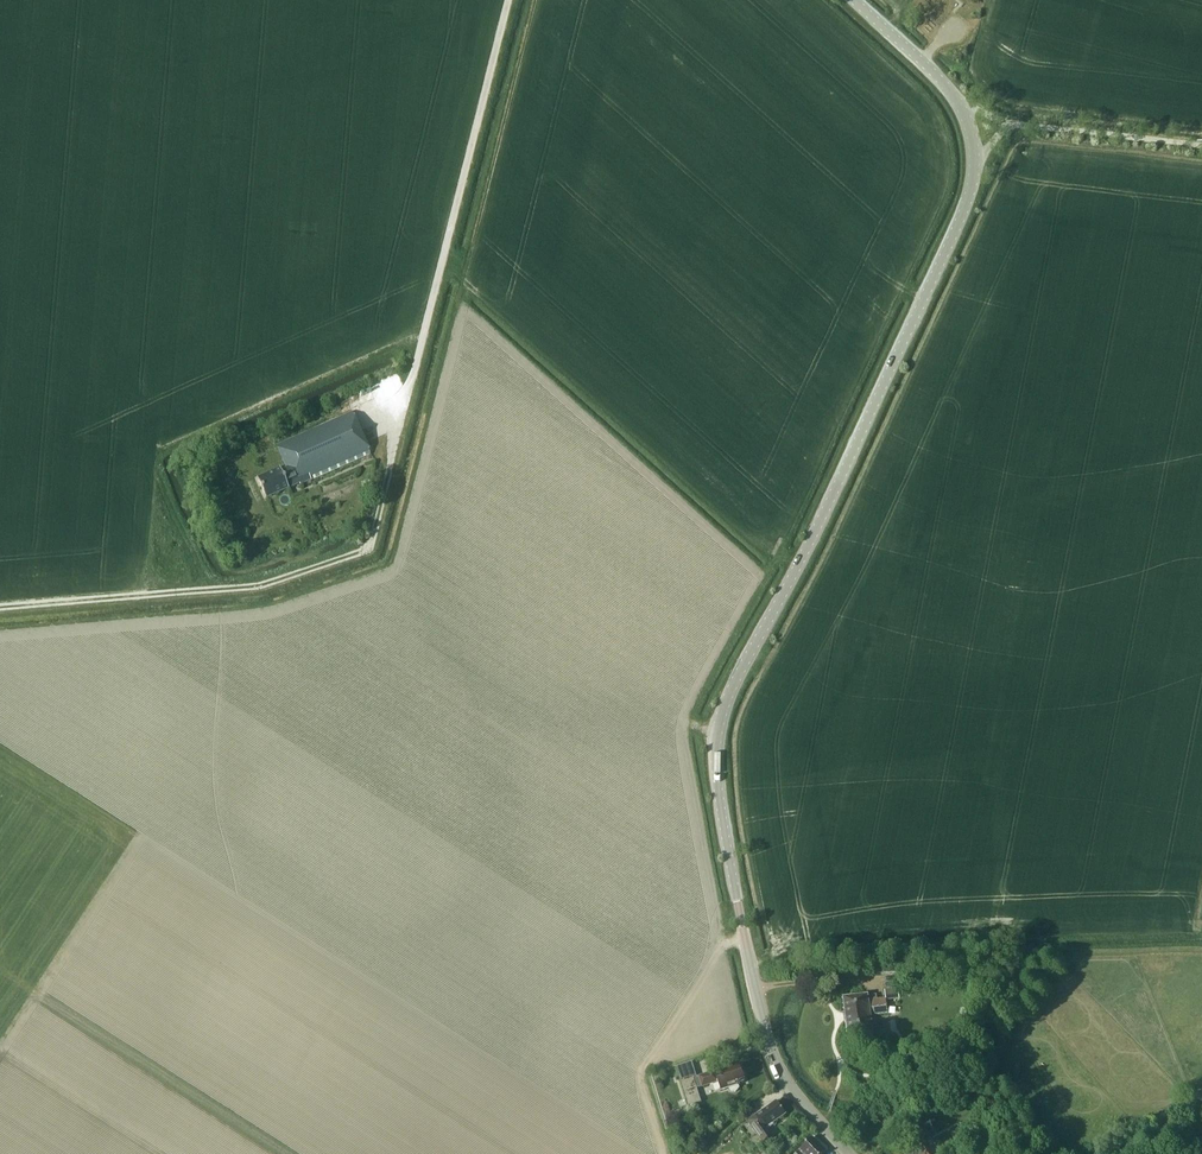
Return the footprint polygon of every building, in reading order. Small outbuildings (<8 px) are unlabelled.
[(352,412),(277,446),(287,468),(292,466),(293,465),(295,470),(299,469),(300,472),(305,470),(309,480),(370,454),(352,412)] [(292,466),(287,468),(281,471),(280,468),(257,478),(266,498),(289,488),(287,483),(297,479),(300,485),(309,480),(305,470),(300,472),(299,469),(295,470),(293,465),(292,466)] [(881,964),(882,974),(899,973),(899,963),(881,964)] [(900,999),(899,988),(885,990),(886,998),(886,1000),(900,999)] [(871,1015),(888,1013),(886,1000),(886,998),(869,1000),(868,995),(844,998),(849,1035),(873,1032),(871,1019),(871,1015)] [(689,1105),(701,1101),(697,1088),(718,1081),(721,1090),(729,1088),(730,1091),(736,1092),(739,1088),(738,1085),(740,1085),(740,1084),(746,1082),(740,1064),(728,1068),(727,1065),(714,1070),(715,1071),(697,1077),(692,1062),(677,1067),(689,1105)] [(773,1123),(786,1114),(776,1101),(756,1116),(748,1122),(763,1143),(773,1135),(768,1128),(774,1124),(773,1123)] [(909,1110),(913,1118),(918,1116),(913,1107),(909,1110)] [(919,1139),(930,1133),(920,1115),(909,1121),(919,1139)] [(890,1124),(895,1132),(902,1127),(897,1119),(890,1124)] [(826,1151),(813,1137),(795,1153),(823,1153),(826,1151)] [(925,1142),(915,1148),(904,1153),(932,1153),(925,1142)] [(983,1149),(978,1142),(973,1145),(978,1152),(983,1149)]
